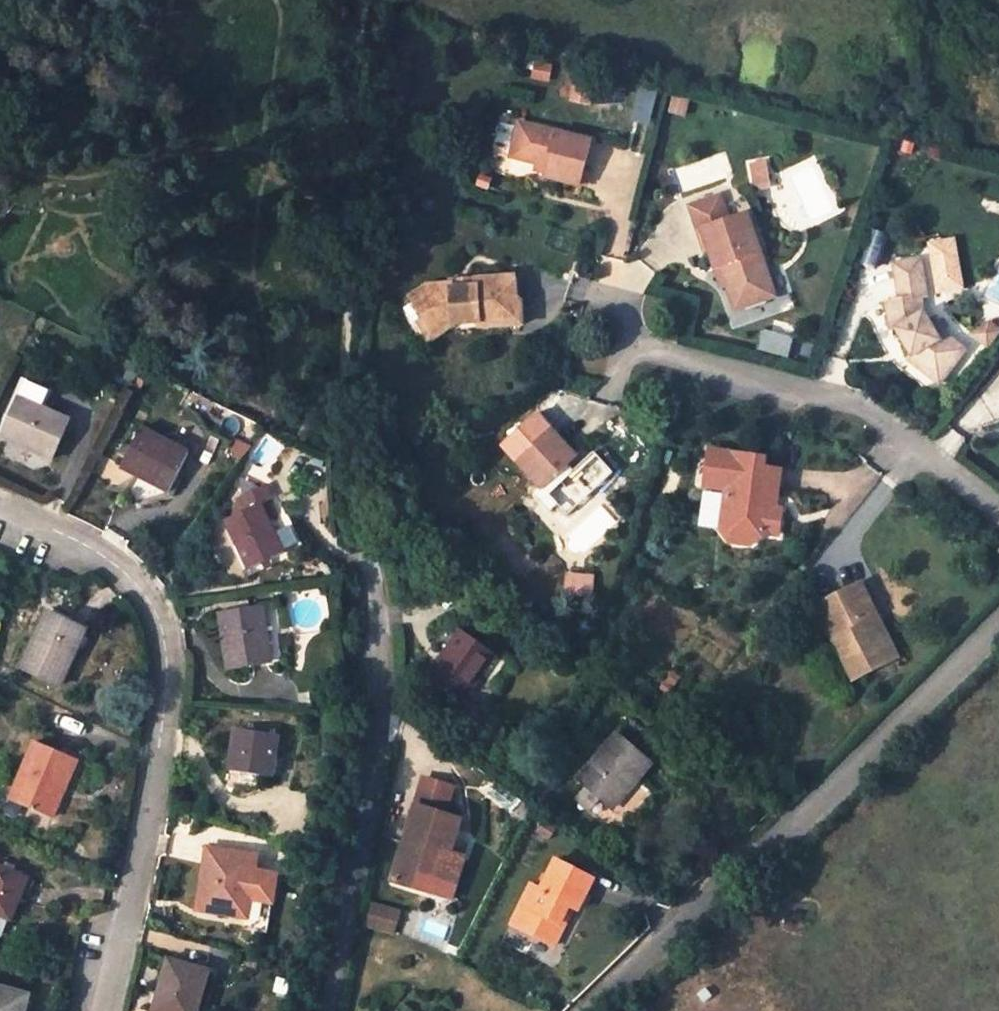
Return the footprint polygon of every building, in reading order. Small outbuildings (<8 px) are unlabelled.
[(655,126),(661,90),(641,87),(636,123),(655,126)] [(588,140),(521,125),(512,159),(531,164),(543,166),(541,175),(577,183),(588,140)] [(765,161),(752,164),(756,190),(770,187),(765,161)] [(541,175),(543,166),(531,164),(530,172),(541,175)] [(689,203),(696,225),(703,223),(717,262),(723,260),(731,285),(740,309),(776,296),(747,211),(732,215),(724,192),(689,203)] [(928,245),(897,252),(906,285),(892,288),(901,323),(906,322),(911,339),(919,337),(921,345),(916,346),(912,353),(940,375),(960,350),(938,333),(937,314),(937,283),(928,245)] [(723,260),(717,262),(726,287),(731,285),(723,260)] [(471,274),(447,274),(447,270),(425,269),(399,283),(411,305),(416,314),(439,303),(446,310),(445,317),(473,317),(473,320),(519,320),(518,294),(512,289),(511,264),(471,264),(471,274)] [(447,264),(447,270),(447,274),(471,274),(471,264),(447,264)] [(439,303),(416,314),(418,318),(445,317),(446,310),(439,303)] [(418,318),(416,314),(411,305),(403,309),(408,318),(418,318)] [(937,314),(938,333),(960,350),(969,340),(937,314)] [(44,407),(51,389),(28,379),(2,435),(53,456),(71,418),(44,407)] [(169,490),(190,452),(141,427),(121,466),(169,490)] [(575,453),(550,428),(515,462),(567,515),(596,487),(577,468),(569,459),(575,453)] [(752,444),(701,443),(700,475),(720,476),(719,516),(729,526),(747,526),(758,513),(770,513),(770,490),(767,490),(767,483),(762,482),(762,477),(767,478),(767,454),(752,453),(752,444)] [(575,453),(569,459),(577,468),(584,461),(575,453)] [(247,569),(285,551),(271,520),(280,516),(275,505),(267,509),(263,501),(273,497),(267,483),(238,496),(244,510),(223,520),(247,569)] [(563,588),(593,591),(595,571),(585,570),(584,580),(565,578),(563,588)] [(889,641),(858,584),(814,606),(826,632),(839,625),(861,670),(886,657),(880,646),(889,641)] [(271,661),(263,607),(221,614),(230,668),(271,661)] [(87,628),(47,610),(21,666),(61,684),(87,628)] [(460,703),(496,653),(461,628),(426,678),(460,703)] [(889,641),(880,646),(886,657),(895,652),(889,641)] [(613,807),(652,764),(628,743),(636,735),(624,725),(578,777),(613,807)] [(271,776),(278,734),(236,728),(230,770),(271,776)] [(54,819),(79,760),(36,742),(11,801),(54,819)] [(463,819),(417,805),(394,879),(430,891),(443,850),(452,853),(463,819)] [(257,856),(209,848),(199,908),(247,915),(244,930),(267,933),(277,876),(254,873),(257,856)] [(452,853),(443,850),(430,891),(439,894),(452,853)] [(594,877),(555,858),(540,888),(536,887),(517,924),(555,943),(574,906),(578,908),(594,877)] [(0,867),(0,936),(1,937),(8,921),(11,922),(29,879),(0,867)] [(512,922),(517,924),(536,887),(530,884),(512,922)] [(373,903),(368,927),(397,933),(402,910),(373,903)] [(210,970),(170,958),(154,1010),(197,1010),(210,970)] [(31,995),(0,988),(0,1010),(26,1010),(31,995)]
